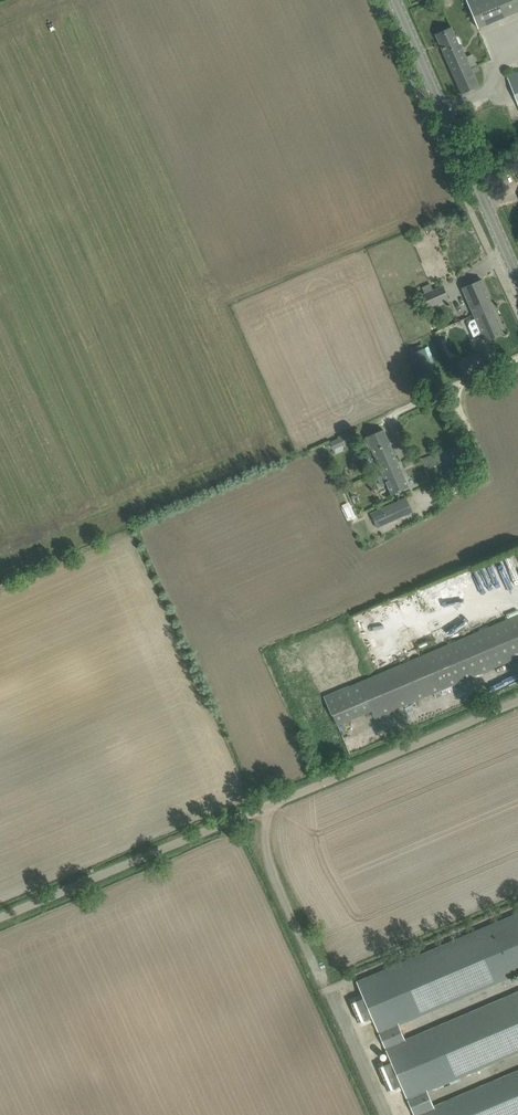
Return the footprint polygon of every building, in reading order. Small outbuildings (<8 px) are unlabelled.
[(478,28),(517,12),(517,0),(466,0),(478,28)] [(461,94),(479,86),(460,45),(459,46),(451,27),(436,34),(443,53),(461,94)] [(517,104),(517,72),(507,76),(517,104)] [(474,315),(493,306),(482,279),(462,288),(474,315)] [(442,285),(433,289),(430,284),(422,287),(425,293),(422,295),(428,308),(449,300),(442,285)] [(493,306),(474,315),(485,341),(505,333),(493,306)] [(458,362),(464,374),(485,365),(479,353),(458,362)] [(367,438),(361,441),(366,452),(372,450),(383,476),(378,478),(381,487),(387,484),(392,495),(399,491),(409,487),(383,429),(373,434),(366,437),(367,438)] [(354,440),(351,433),(330,442),(333,449),(354,440)] [(425,469),(443,462),(439,453),(422,459),(425,469)] [(376,526),(386,522),(387,524),(412,512),(406,497),(380,509),(380,510),(371,514),(376,526)] [(440,690),(517,657),(517,615),(425,654),(324,696),(336,726),(372,711),(375,718),(440,690)] [(349,999),(361,1027),(374,1021),(389,1058),(377,1063),(390,1095),(403,1090),(414,1114),(517,1114),(517,1071),(433,1107),(426,1092),(517,1052),(517,992),(405,1041),(398,1025),(517,974),(517,914),(516,915),(357,981),(362,994),(349,999)]
